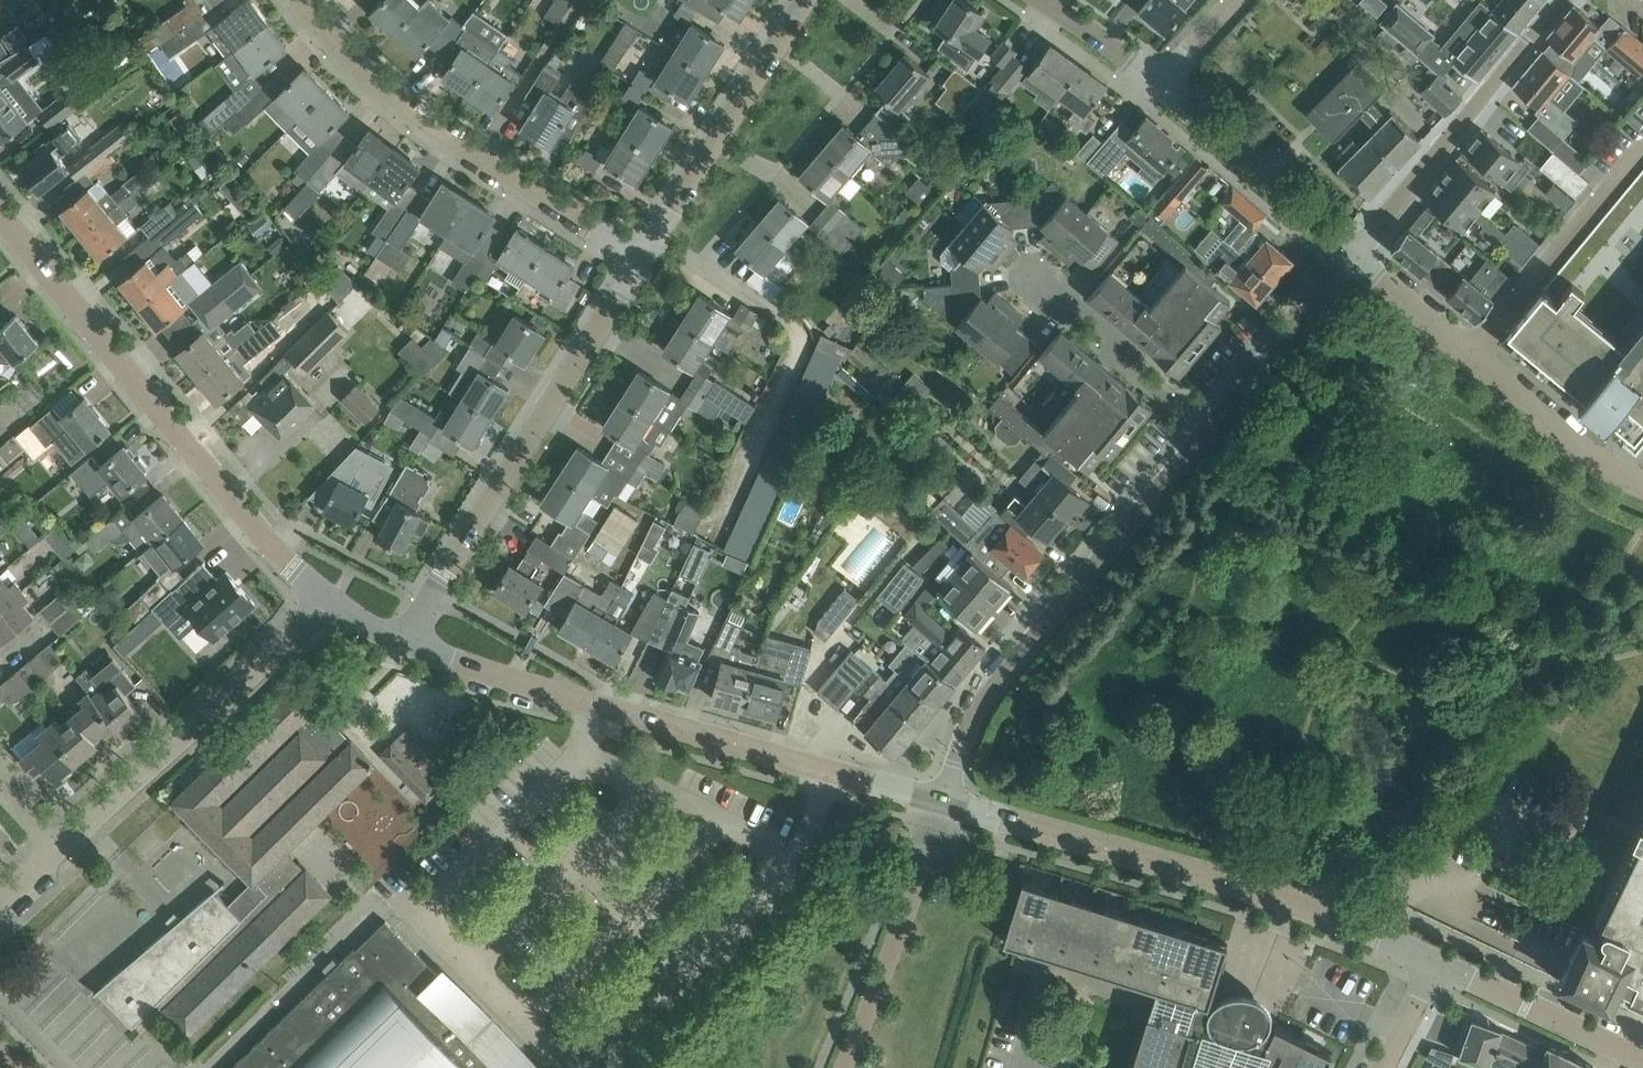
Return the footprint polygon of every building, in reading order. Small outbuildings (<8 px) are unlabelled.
[(20,17),(34,7),(29,0),(8,0),(20,17)] [(206,12),(198,0),(195,0),(167,18),(167,19),(152,28),(161,42),(206,12)] [(160,42),(170,57),(209,31),(227,55),(268,23),(250,0),(247,0),(215,25),(206,12),(161,42),(160,42)] [(372,12),(396,34),(420,8),(419,8),(411,0),(384,0),(372,12)] [(437,6),(431,0),(426,0),(419,8),(420,8),(396,34),(417,55),(428,44),(440,53),(463,25),(452,16),(450,19),(437,6)] [(545,17),(559,25),(574,3),(572,0),(556,0),(545,17)] [(684,0),(676,14),(688,22),(697,8),(684,0)] [(750,0),(712,0),(741,18),(742,17),(740,16),(750,0)] [(936,20),(939,23),(937,26),(947,33),(938,47),(968,71),(980,52),(990,37),(978,30),(973,27),(982,13),(983,12),(965,0),(954,0),(950,6),(945,6),(936,20)] [(1140,11),(1153,21),(1150,24),(1159,31),(1161,29),(1167,33),(1187,8),(1186,8),(1193,0),(1149,0),(1140,11)] [(1384,0),(1360,0),(1359,1),(1377,16),(1388,3),(1384,0)] [(1397,3),(1380,23),(1384,26),(1400,39),(1407,45),(1419,55),(1430,66),(1441,75),(1454,60),(1460,65),(1477,79),(1517,32),(1493,11),(1493,10),(1481,0),(1455,31),(1442,47),(1431,38),(1434,34),(1397,3)] [(1493,10),(1493,11),(1517,32),(1544,0),(1502,0),(1493,10)] [(1577,7),(1574,5),(1547,37),(1552,42),(1544,51),(1571,75),(1572,74),(1564,67),(1572,58),(1574,60),(1583,49),(1590,55),(1601,42),(1639,76),(1642,72),(1642,42),(1610,15),(1600,26),(1577,7)] [(57,9),(49,15),(54,24),(63,18),(57,9)] [(626,22),(618,36),(631,44),(639,30),(626,22)] [(265,87),(264,86),(253,74),(287,48),(268,23),(227,55),(226,57),(245,82),(236,90),(227,97),(204,117),(197,123),(209,136),(216,130),(226,121),(265,87)] [(724,46),(725,44),(693,23),(675,52),(705,71),(722,44),(724,46)] [(463,25),(440,53),(452,63),(443,76),(469,93),(499,49),(463,24),(463,25)] [(19,26),(4,36),(14,51),(29,41),(19,26)] [(1400,39),(1384,26),(1375,37),(1390,49),(1400,39)] [(1002,39),(990,53),(995,57),(1006,66),(1015,55),(1018,52),(1002,39)] [(8,52),(1,41),(0,42),(0,58),(8,52)] [(1,143),(30,121),(29,120),(16,103),(30,92),(19,77),(41,60),(28,44),(0,61),(0,62),(5,69),(0,73),(0,142),(1,143)] [(1029,73),(1030,73),(1027,78),(1023,83),(1038,94),(1042,89),(1045,85),(1060,95),(1082,67),(1050,44),(1029,73)] [(1419,55),(1407,45),(1401,51),(1413,62),(1419,55)] [(524,74),(509,64),(513,58),(499,49),(469,93),(494,111),(514,82),(517,84),(524,74)] [(1564,110),(1550,98),(1571,75),(1544,51),(1543,50),(1513,87),(1540,109),(1537,112),(1541,115),(1529,129),(1552,149),(1553,148),(1560,155),(1572,143),(1564,135),(1576,120),(1564,110)] [(705,71),(675,52),(665,67),(658,79),(652,88),(669,99),(674,91),(690,101),(691,99),(689,98),(705,71)] [(897,130),(908,116),(900,109),(930,74),(906,53),(875,89),(888,100),(877,112),(897,130)] [(986,89),(995,96),(1004,86),(1009,90),(1028,66),(1015,55),(1006,66),(986,89)] [(986,89),(1006,66),(995,57),(976,81),(983,87),(986,89)] [(1369,196),(1421,140),(1407,127),(1393,114),(1389,118),(1372,102),(1386,88),(1359,61),(1307,113),(1334,140),(1360,114),(1377,131),(1361,147),(1353,139),(1343,150),(1351,157),(1340,168),(1358,186),(1357,187),(1360,189),(1361,188),(1369,196)] [(549,93),(561,74),(546,64),(525,97),(537,105),(522,128),(551,147),(561,130),(573,138),(589,113),(588,112),(597,97),(585,89),(583,93),(570,86),(561,100),(549,93)] [(1441,75),(1430,66),(1426,70),(1434,78),(1421,91),(1446,114),(1463,97),(1441,75)] [(1087,114),(1107,85),(1082,67),(1060,95),(1076,107),(1068,118),(1087,132),(1095,120),(1087,114)] [(288,129),(327,90),(305,68),(274,98),(265,87),(226,121),(235,132),(265,106),(288,129)] [(995,96),(986,89),(983,87),(982,88),(956,68),(943,84),(982,113),(995,96)] [(634,82),(647,90),(655,77),(647,72),(642,69),(634,82)] [(634,82),(625,95),(624,97),(638,105),(647,90),(634,82)] [(322,140),(349,112),(327,90),(288,129),(311,153),(297,171),(308,180),(331,153),(319,144),(322,140)] [(43,109),(39,112),(51,128),(78,108),(65,92),(43,109)] [(673,128),(673,126),(641,106),(623,135),(653,154),(670,127),(673,128)] [(184,110),(171,119),(182,135),(184,134),(190,142),(201,134),(184,110)] [(897,130),(877,112),(857,135),(844,124),(823,149),(853,175),(864,162),(861,159),(870,150),(873,152),(888,165),(898,154),(901,157),(906,151),(913,143),(897,130)] [(1104,142),(1087,161),(1106,177),(1126,152),(1130,148),(1146,162),(1152,156),(1165,168),(1183,148),(1146,117),(1128,138),(1116,128),(1116,127),(1104,142)] [(21,169),(40,192),(69,168),(59,157),(82,139),(69,122),(36,148),(41,153),(21,169)] [(77,178),(86,171),(107,155),(130,137),(120,124),(68,166),(77,178)] [(1482,128),(1464,150),(1503,182),(1512,189),(1530,168),(1521,161),(1482,128)] [(372,179),(395,148),(370,129),(347,160),(344,164),(331,153),(308,180),(321,191),(337,172),(363,192),(365,190),(372,179)] [(1087,161),(1104,142),(1094,133),(1077,152),(1087,161)] [(636,181),(653,154),(623,135),(605,163),(638,183),(639,182),(636,181)] [(394,201),(396,197),(397,198),(420,167),(395,148),(372,179),(365,190),(388,208),(373,231),(387,240),(407,210),(394,201)] [(595,170),(602,159),(587,149),(580,161),(595,170)] [(840,190),(853,175),(823,149),(801,174),(828,198),(837,188),(840,190)] [(1554,151),(1540,166),(1576,197),(1589,181),(1554,151)] [(107,155),(86,171),(92,178),(112,163),(107,155)] [(1209,169),(1207,168),(1195,157),(1168,188),(1182,200),(1209,169)] [(1480,211),(1496,190),(1457,158),(1441,178),(1480,211)] [(81,233),(149,179),(141,169),(123,184),(123,185),(112,194),(100,179),(89,188),(62,210),(81,233)] [(1502,340),(1505,342),(1528,362),(1554,383),(1577,402),(1580,405),(1606,426),(1612,418),(1635,437),(1642,428),(1642,169),(1543,290),(1502,340)] [(249,194),(234,176),(223,186),(238,204),(249,194)] [(1441,178),(1424,198),(1463,230),(1474,217),(1484,225),(1480,230),(1501,248),(1502,247),(1501,246),(1509,235),(1480,211),(1441,178)] [(100,258),(127,236),(137,228),(127,216),(129,214),(127,212),(140,202),(139,201),(144,196),(138,188),(149,179),(81,233),(100,258)] [(448,231),(469,198),(443,182),(432,200),(423,194),(412,213),(407,210),(387,240),(377,255),(401,271),(413,254),(402,248),(424,215),(448,231)] [(1055,251),(1088,212),(1052,182),(1039,196),(1026,198),(1028,225),(1042,224),(1048,229),(1041,238),(1055,251)] [(1567,211),(1576,201),(1554,182),(1545,193),(1567,211)] [(913,198),(923,207),(935,193),(925,184),(913,198)] [(1238,248),(1275,281),(1293,260),(1267,238),(1267,239),(1255,229),(1267,215),(1234,186),(1220,201),(1247,225),(1239,235),(1245,240),(1238,248)] [(1167,218),(1182,200),(1168,188),(1153,206),(1167,218)] [(181,212),(153,235),(163,246),(165,245),(208,209),(199,198),(192,203),(184,210),(181,212)] [(476,248),(496,215),(469,198),(448,231),(476,248)] [(807,238),(802,234),(799,231),(808,221),(781,198),(759,223),(799,258),(800,258),(808,257),(807,238)] [(1014,227),(1028,225),(1026,198),(1012,199),(1000,214),(984,201),(966,222),(1006,255),(1018,240),(1009,233),(1014,227)] [(153,235),(181,212),(172,201),(146,222),(155,232),(153,234),(153,235)] [(853,239),(863,228),(832,201),(822,212),(853,239)] [(907,205),(898,215),(909,225),(918,216),(907,205)] [(1139,206),(1129,217),(1142,228),(1152,217),(1139,206)] [(1391,248),(1434,283),(1451,263),(1418,235),(1435,214),(1426,207),(1409,228),(1408,227),(1391,248)] [(842,251),(853,239),(822,212),(812,224),(842,251)] [(1088,212),(1055,251),(1070,263),(1078,254),(1095,268),(1120,239),(1088,212)] [(272,226),(263,215),(248,227),(257,238),(272,226)] [(1187,249),(1178,240),(1152,217),(1142,228),(1186,265),(1151,306),(1111,272),(1089,297),(1154,352),(1179,374),(1180,374),(1222,324),(1216,319),(1231,301),(1211,284),(1217,277),(1187,249)] [(953,284),(981,282),(979,268),(985,262),(994,270),(1006,255),(966,222),(941,252),(942,263),(952,271),(953,284)] [(778,282),(799,258),(759,223),(737,248),(759,266),(747,279),(747,280),(748,279),(773,299),(783,287),(778,282)] [(1532,254),(1540,243),(1518,225),(1509,235),(1532,254)] [(528,276),(546,247),(517,229),(499,258),(528,276)] [(163,246),(153,235),(128,255),(138,267),(158,250),(161,247),(161,248),(163,246)] [(271,253),(284,242),(278,235),(265,246),(271,253)] [(1501,246),(1502,247),(1523,264),(1532,254),(1509,235),(1501,246)] [(1238,248),(1237,249),(1224,237),(1207,258),(1232,279),(1232,280),(1257,302),(1275,281),(1238,248)] [(196,259),(189,251),(177,261),(175,258),(169,263),(159,250),(162,248),(161,248),(161,247),(158,250),(138,267),(120,281),(139,305),(196,259)] [(580,283),(568,276),(575,265),(546,247),(528,276),(542,285),(538,291),(565,308),(580,283)] [(476,275),(486,259),(473,251),(471,250),(465,261),(452,281),(467,291),(476,275)] [(499,262),(488,255),(486,259),(476,275),(486,282),(499,262)] [(181,273),(197,260),(196,259),(139,305),(149,317),(146,320),(153,328),(156,326),(159,329),(186,307),(186,306),(190,303),(200,315),(252,273),(241,260),(214,282),(199,294),(181,273)] [(1511,277),(1502,270),(1485,291),(1451,263),(1434,283),(1477,319),(1494,299),(1493,298),(1511,277)] [(263,287),(252,273),(200,315),(211,330),(263,287)] [(368,279),(365,284),(381,294),(384,289),(368,279)] [(321,281),(301,295),(311,308),(330,294),(321,281)] [(953,284),(924,287),(925,299),(942,313),(978,343),(1010,304),(995,292),(988,301),(982,296),(981,282),(953,284)] [(715,344),(726,327),(723,325),(731,314),(700,294),(682,322),(715,344)] [(753,323),(759,314),(743,303),(734,317),(750,327),(753,323)] [(1010,304),(978,343),(998,360),(1005,352),(1019,364),(1037,343),(1017,326),(1025,317),(1010,304)] [(276,405),(293,424),(315,403),(285,372),(296,362),(306,373),(350,331),(331,312),(260,381),(267,388),(267,389),(279,401),(276,405)] [(759,314),(753,323),(761,329),(767,319),(759,314)] [(10,362),(14,359),(16,362),(39,343),(16,315),(6,324),(4,322),(0,322),(0,361),(10,362)] [(526,362),(544,333),(515,315),(497,344),(526,362)] [(197,377),(217,401),(244,379),(252,373),(244,363),(283,333),(271,318),(256,330),(197,377)] [(197,377),(256,330),(250,321),(230,337),(227,333),(215,342),(206,331),(178,353),(197,377)] [(689,384),(707,395),(746,421),(756,406),(715,380),(715,381),(708,377),(715,365),(706,359),(715,344),(682,322),(664,350),(697,371),(689,384)] [(1127,384),(1062,330),(1041,355),(1081,389),(1045,431),(1001,394),(990,407),(1003,418),(1023,434),(1049,456),(1052,452),(1063,461),(1070,453),(1089,469),(1105,451),(1111,456),(1152,406),(1127,384)] [(471,345),(485,354),(493,340),(479,332),(471,345)] [(849,355),(863,368),(872,358),(857,343),(853,348),(849,355)] [(464,371),(450,392),(462,399),(491,417),(509,388),(494,378),(502,365),(485,354),(471,345),(457,366),(464,371)] [(835,368),(840,356),(815,345),(810,356),(835,368)] [(830,379),(835,368),(810,356),(805,367),(830,379)] [(825,390),(830,379),(805,367),(800,379),(825,390)] [(698,409),(707,395),(689,384),(681,397),(639,370),(621,399),(670,430),(687,402),(698,409)] [(905,381),(922,396),(929,388),(912,373),(905,381)] [(820,401),(825,390),(800,379),(795,390),(820,401)] [(930,404),(921,397),(922,396),(905,381),(898,389),(912,402),(914,400),(925,409),(930,404)] [(366,421),(379,407),(356,386),(343,399),(366,421)] [(280,436),(293,424),(276,405),(279,401),(267,389),(249,405),(242,398),(230,409),(243,424),(255,412),(280,436)] [(815,412),(820,401),(795,390),(790,401),(815,412)] [(49,410),(18,437),(34,456),(54,440),(73,463),(91,448),(90,447),(110,429),(85,398),(58,420),(49,410)] [(491,417),(462,399),(444,428),(473,446),(491,417)] [(604,426),(638,448),(629,461),(646,472),(657,479),(666,465),(649,455),(656,444),(659,446),(670,430),(621,399),(604,426)] [(810,424),(815,412),(790,401),(785,412),(810,424)] [(421,429),(432,435),(433,436),(442,422),(428,413),(416,406),(407,420),(421,429)] [(388,409),(366,443),(386,455),(408,421),(388,409)] [(805,435),(810,424),(785,412),(780,423),(805,435)] [(1003,418),(997,425),(998,433),(1008,442),(1016,441),(1023,434),(1003,418)] [(800,446),(805,435),(780,423),(774,435),(800,446)] [(421,429),(411,445),(419,452),(432,435),(421,429)] [(795,457),(800,446),(774,435),(769,446),(795,457)] [(430,439),(423,450),(433,458),(441,447),(430,439)] [(149,468),(140,458),(136,460),(125,446),(101,465),(93,455),(72,472),(92,496),(111,480),(122,494),(147,473),(145,471),(149,468)] [(646,472),(629,461),(621,474),(578,446),(560,474),(593,496),(611,508),(617,496),(619,497),(628,479),(637,485),(646,472)] [(790,468),(795,457),(769,446),(764,457),(790,468)] [(338,483),(324,509),(339,517),(338,519),(347,524),(348,522),(353,524),(370,494),(373,496),(385,474),(363,463),(366,458),(351,450),(328,474),(338,483)] [(1037,493),(1038,493),(1067,517),(1075,508),(1080,512),(1089,501),(1069,484),(1077,474),(1062,462),(1063,461),(1052,452),(1037,470),(1032,465),(1020,479),(1037,493)] [(785,480),(790,468),(764,457),(759,468),(785,480)] [(396,504),(378,537),(402,550),(413,530),(422,535),(429,521),(420,516),(422,512),(412,507),(417,498),(420,500),(433,476),(405,461),(386,498),(396,504)] [(780,491),(785,480),(759,468),(754,480),(780,491)] [(570,519),(563,532),(568,536),(576,523),(577,524),(585,512),(583,511),(593,496),(560,474),(542,502),(570,519)] [(775,502),(780,491),(754,480),(749,491),(775,502)] [(770,513),(775,502),(749,491),(744,502),(770,513)] [(1038,493),(1037,493),(1028,504),(1016,495),(1005,509),(1001,514),(1000,513),(999,515),(1025,536),(1034,526),(1054,543),(1058,538),(1053,534),(1057,529),(1062,533),(1063,533),(1057,528),(1067,517),(1038,493)] [(142,551),(183,517),(164,494),(137,516),(137,517),(124,528),(142,551)] [(941,501),(935,508),(932,511),(972,549),(999,574),(1008,563),(1024,575),(1030,568),(1033,568),(1038,561),(1038,558),(1044,552),(1025,536),(999,515),(1000,513),(995,508),(982,523),(979,527),(944,497),(941,501)] [(680,511),(674,524),(694,532),(705,511),(688,500),(680,511)] [(843,523),(858,535),(873,517),(853,500),(847,507),(852,511),(843,523)] [(640,516),(617,502),(590,546),(604,555),(610,545),(620,551),(640,516)] [(765,524),(770,513),(744,502),(739,513),(765,524)] [(41,538),(21,513),(10,522),(31,547),(41,538)] [(760,536),(765,524),(739,513),(734,524),(760,536)] [(176,564),(203,542),(183,517),(142,551),(162,575),(175,564),(176,564)] [(655,518),(637,554),(651,562),(658,551),(654,549),(668,525),(655,518)] [(97,551),(121,531),(111,520),(77,548),(80,553),(91,544),(97,551)] [(573,559),(590,532),(577,524),(576,523),(568,536),(563,532),(560,531),(551,544),(573,559)] [(755,547),(760,536),(734,524),(729,536),(755,547)] [(816,525),(809,540),(818,544),(825,529),(816,525)] [(57,527),(46,536),(51,542),(62,534),(57,527)] [(573,559),(551,544),(537,535),(516,569),(511,565),(496,590),(513,600),(512,601),(523,608),(523,607),(526,609),(541,584),(530,577),(543,558),(564,571),(565,572),(570,564),(573,559)] [(750,558),(755,547),(729,536),(724,547),(750,558)] [(914,565),(921,573),(949,545),(941,537),(914,565)] [(695,543),(680,575),(698,582),(712,550),(695,543)] [(999,574),(972,549),(938,590),(975,628),(1012,586),(999,574)] [(750,563),(729,554),(723,566),(744,575),(750,563)] [(897,612),(924,577),(905,561),(877,596),(897,612)] [(154,608),(139,620),(146,628),(160,615),(164,620),(169,625),(188,608),(200,621),(215,639),(255,603),(227,571),(219,578),(204,562),(187,578),(174,590),(154,608)] [(23,588),(16,580),(11,584),(1,572),(0,572),(0,608),(23,588)] [(564,574),(545,603),(566,615),(559,628),(587,644),(622,584),(623,582),(612,576),(603,592),(585,581),(583,584),(564,574)] [(159,579),(142,595),(154,608),(174,590),(173,589),(171,590),(160,577),(158,578),(159,579)] [(622,584),(587,644),(617,662),(634,631),(639,622),(647,609),(645,608),(629,599),(635,588),(624,582),(623,582),(622,584)] [(832,632),(859,598),(845,587),(818,621),(832,632)] [(1,643),(36,614),(26,601),(30,597),(23,588),(0,608),(0,642),(1,643)] [(66,589),(41,609),(51,622),(76,601),(66,589)] [(673,682),(690,689),(707,648),(687,640),(699,612),(686,607),(691,596),(673,589),(668,600),(667,601),(656,626),(670,633),(664,646),(669,648),(656,679),(672,685),(673,682)] [(656,626),(667,601),(655,595),(647,609),(639,622),(653,630),(656,626)] [(51,622),(61,634),(86,613),(76,601),(51,622)] [(953,635),(940,624),(916,601),(904,614),(906,617),(907,616),(916,623),(939,643),(942,640),(946,644),(945,647),(956,657),(953,661),(966,672),(986,648),(960,626),(953,635)] [(757,664),(760,655),(757,654),(741,650),(741,648),(733,646),(742,626),(726,619),(710,654),(708,658),(722,665),(713,698),(745,706),(756,668),(757,664)] [(916,623),(903,638),(914,648),(916,650),(927,659),(956,684),(960,679),(966,672),(953,661),(956,657),(945,647),(946,644),(942,640),(939,643),(916,623)] [(801,684),(812,647),(795,642),(789,663),(760,655),(745,706),(777,715),(788,675),(802,678),(800,684),(801,684)] [(865,676),(873,667),(853,650),(818,691),(839,708),(858,686),(870,697),(862,706),(863,707),(852,719),(866,731),(893,700),(879,688),(865,676)] [(38,652),(29,660),(44,677),(54,669),(38,652)] [(91,691),(123,731),(147,710),(141,702),(137,706),(126,693),(125,692),(135,684),(136,685),(137,684),(114,657),(113,658),(115,661),(95,678),(87,668),(77,675),(77,676),(90,692),(91,691)] [(939,704),(956,684),(927,659),(910,680),(939,704)] [(865,676),(879,688),(887,679),(873,667),(865,676)] [(18,670),(9,678),(23,694),(32,687),(18,670)] [(922,724),(939,704),(910,680),(893,700),(922,724)] [(374,763),(354,743),(295,682),(174,801),(252,881),(228,904),(215,891),(216,890),(214,889),(181,917),(183,919),(183,918),(187,923),(177,932),(173,927),(174,927),(172,925),(139,953),(141,955),(141,954),(147,962),(137,972),(130,964),(131,962),(130,961),(94,992),(96,993),(99,990),(134,1026),(157,1003),(188,1035),(332,894),(287,849),(374,763)] [(108,744),(123,731),(91,691),(90,692),(82,699),(86,704),(74,714),(99,744),(104,739),(108,744)] [(895,756),(922,724),(893,700),(866,731),(895,756)] [(78,761),(99,744),(74,714),(62,724),(57,719),(49,725),(78,761)] [(78,761),(49,725),(48,726),(43,721),(15,744),(25,754),(21,757),(35,773),(44,765),(59,784),(68,777),(64,773),(78,761)] [(392,743),(382,753),(394,766),(405,755),(428,779),(418,790),(423,794),(426,798),(427,799),(438,789),(437,788),(456,770),(444,759),(410,725),(392,743)] [(1596,916),(1604,920),(1597,934),(1584,928),(1572,955),(1597,967),(1601,979),(1617,987),(1615,991),(1642,1004),(1642,819),(1596,916)] [(11,833),(0,820),(0,842),(11,833)] [(1210,1001),(1228,943),(1192,932),(1190,937),(1178,934),(1180,928),(1158,921),(1157,927),(1144,923),(1146,917),(1125,911),(1123,917),(1110,913),(1112,907),(1091,900),(1089,906),(1076,902),(1078,896),(1057,890),(1055,896),(1043,892),(1045,886),(1023,879),(1004,940),(1022,945),(1024,937),(1191,989),(1189,996),(1207,1003),(1208,1000),(1210,1001)] [(534,1061),(469,995),(461,1003),(436,978),(439,975),(386,920),(356,950),(354,948),(339,963),(334,958),(323,968),(328,973),(232,1067),(532,1067),(530,1065),(534,1061)] [(1213,1003),(1210,1002),(1210,1001),(1208,1000),(1207,1003),(1189,996),(1158,986),(1158,988),(1159,988),(1151,1014),(1148,1013),(1137,1049),(1143,1050),(1139,1063),(1133,1061),(1131,1067),(1325,1067),(1333,1052),(1276,1024),(1272,1032),(1266,1029),(1269,1019),(1267,1009),(1263,1000),(1256,993),(1247,989),(1237,988),(1227,990),(1219,995),(1213,1003)] [(1503,1028),(1473,1017),(1459,1055),(1489,1066),(1502,1029),(1503,1028)] [(1490,1063),(1500,1067),(1537,1067),(1546,1050),(1502,1029),(1490,1063)] [(1594,1066),(1548,1044),(1546,1050),(1537,1067),(1593,1067),(1594,1066)] [(1427,1057),(1449,1067),(1454,1053),(1432,1045),(1427,1057)]
